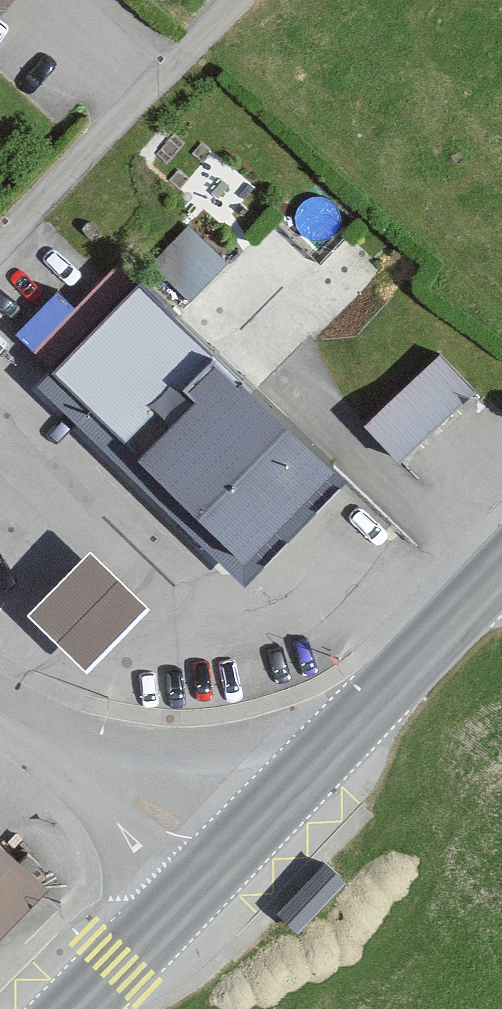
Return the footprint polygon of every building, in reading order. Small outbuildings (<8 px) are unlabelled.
[(8,0),(0,0),(0,10),(8,0)] [(191,216),(153,255),(191,290),(228,251),(191,216)] [(135,267),(52,358),(248,535),(331,444),(135,267)] [(38,334),(72,296),(57,283),(23,321),(38,334)] [(365,412),(401,451),(478,381),(443,342),(365,412)] [(90,535),(30,600),(91,656),(151,590),(90,535)] [(0,834),(0,938),(52,884),(0,834)]
